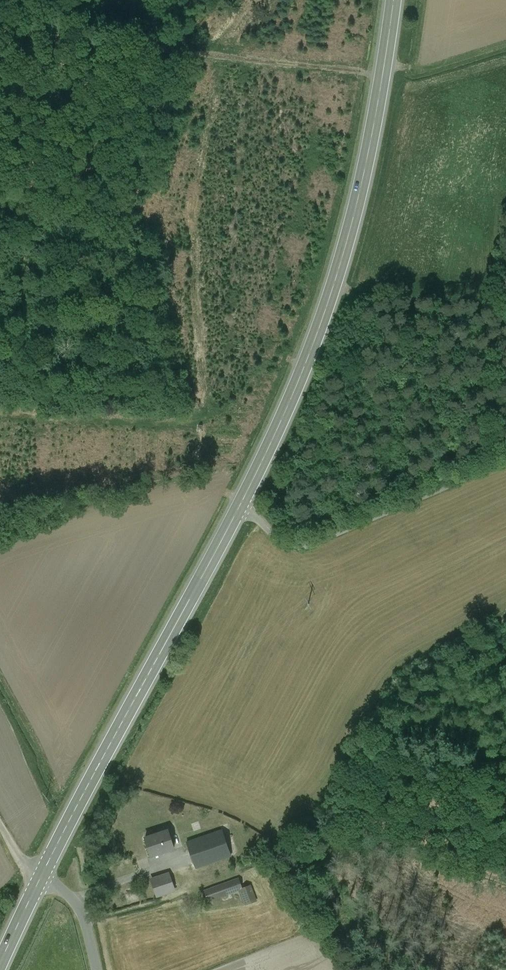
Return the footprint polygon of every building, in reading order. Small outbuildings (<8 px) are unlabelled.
[(222,830),(187,842),(196,868),(231,856),(222,830)] [(158,834),(145,839),(151,856),(174,848),(169,831),(164,832),(164,833),(158,835),(158,834)] [(168,874),(151,880),(157,896),(174,890),(168,874)] [(239,879),(204,892),(208,901),(240,889),(242,888),(239,879)] [(256,901),(250,885),(242,888),(240,889),(246,905),(256,901)]
